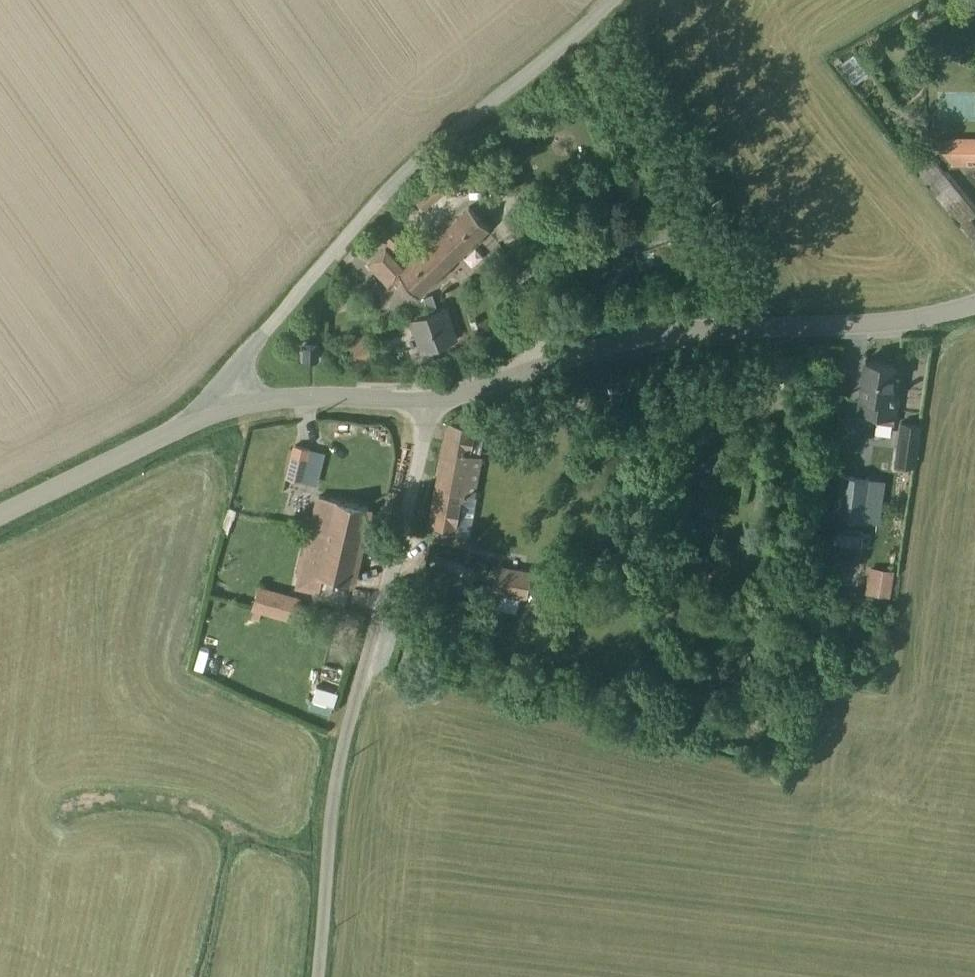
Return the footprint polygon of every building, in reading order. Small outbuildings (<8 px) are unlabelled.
[(974,167),(974,139),(950,139),(949,140),(931,140),(949,168),(974,167)] [(932,159),(915,173),(973,247),(974,246),(974,228),(966,217),(974,211),(974,207),(946,171),(944,173),(933,159),(932,159)] [(423,293),(488,232),(467,209),(402,270),(384,251),(367,267),(387,288),(398,277),(418,298),(423,293)] [(402,241),(389,227),(378,238),(391,252),(402,241)] [(673,245),(639,256),(643,269),(677,258),(673,245)] [(437,310),(431,295),(422,298),(428,312),(410,320),(422,352),(455,340),(443,308),(437,310)] [(345,342),(353,366),(370,360),(362,336),(345,342)] [(303,346),(303,359),(316,360),(316,346),(303,346)] [(874,424),(890,426),(891,420),(894,420),(898,387),(890,386),(893,365),(864,361),(857,414),(869,416),(869,422),(874,422),(874,424)] [(425,541),(464,549),(465,549),(467,536),(469,536),(476,498),(474,497),(482,456),(479,456),(484,429),(484,428),(475,427),(465,413),(454,414),(453,422),(447,422),(425,541)] [(920,425),(899,422),(894,464),(914,467),(920,425)] [(283,478),(312,485),(320,453),(292,446),(283,478)] [(883,483),(838,474),(832,518),(876,525),(883,483)] [(368,508),(366,508),(315,495),(315,496),(301,554),(299,554),(298,555),(295,566),(298,567),(293,588),(318,594),(322,577),(349,583),(350,582),(368,508)] [(862,533),(838,530),(836,547),(860,550),(862,533)] [(530,571),(496,565),(491,592),(525,599),(530,571)] [(869,567),(864,593),(888,597),(889,590),(890,590),(893,571),(869,567)] [(246,584),(238,611),(250,615),(252,608),(292,620),(299,596),(298,595),(259,585),(258,587),(246,584)] [(308,693),(332,698),(341,656),(328,653),(324,673),(313,670),(308,693)]
